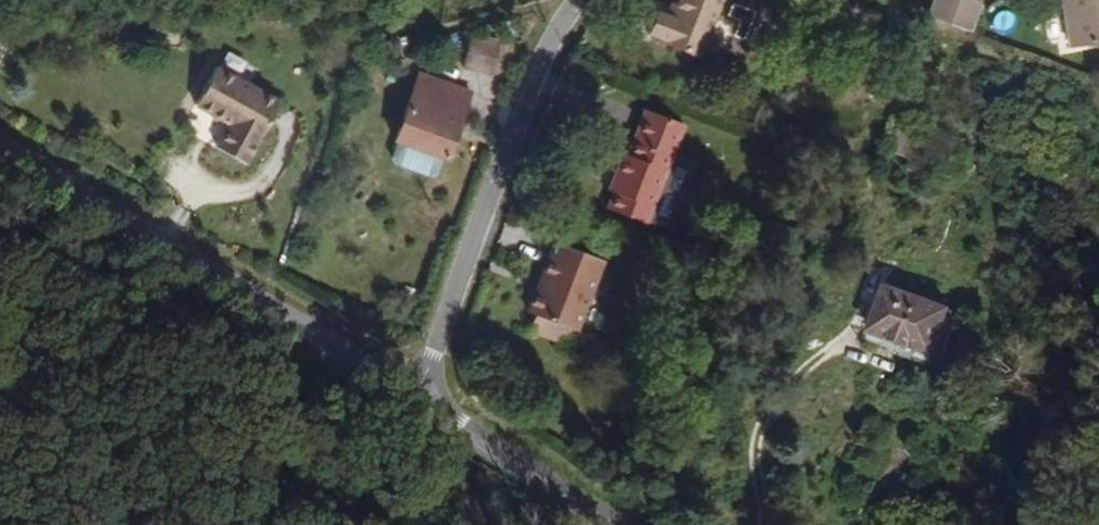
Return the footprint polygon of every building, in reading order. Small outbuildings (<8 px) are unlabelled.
[(724,0),(683,0),(676,22),(656,15),(648,36),(668,43),(666,49),(702,62),(724,0)] [(981,4),(970,0),(938,0),(932,15),(971,30),(981,4)] [(1079,44),(1098,42),(1098,0),(1072,0),(1079,44)] [(494,73),(501,43),(473,36),(466,67),(494,73)] [(443,182),(469,113),(461,110),(468,93),(421,76),(397,142),(403,144),(395,164),(443,182)] [(262,179),(297,117),(233,80),(212,119),(247,137),(234,162),(262,179)] [(653,224),(686,125),(645,112),(632,153),(625,159),(617,185),(620,190),(613,211),(653,224)] [(569,329),(595,258),(557,244),(549,264),(556,267),(545,297),(540,295),(532,316),(540,319),(569,329)] [(580,334),(607,263),(595,258),(569,329),(575,332),(580,334)] [(930,366),(949,322),(895,298),(904,273),(873,259),(854,306),(872,318),(864,338),(930,366)] [(562,347),(569,329),(540,319),(533,337),(562,347)] [(568,350),(575,332),(569,329),(562,347),(568,350)]
